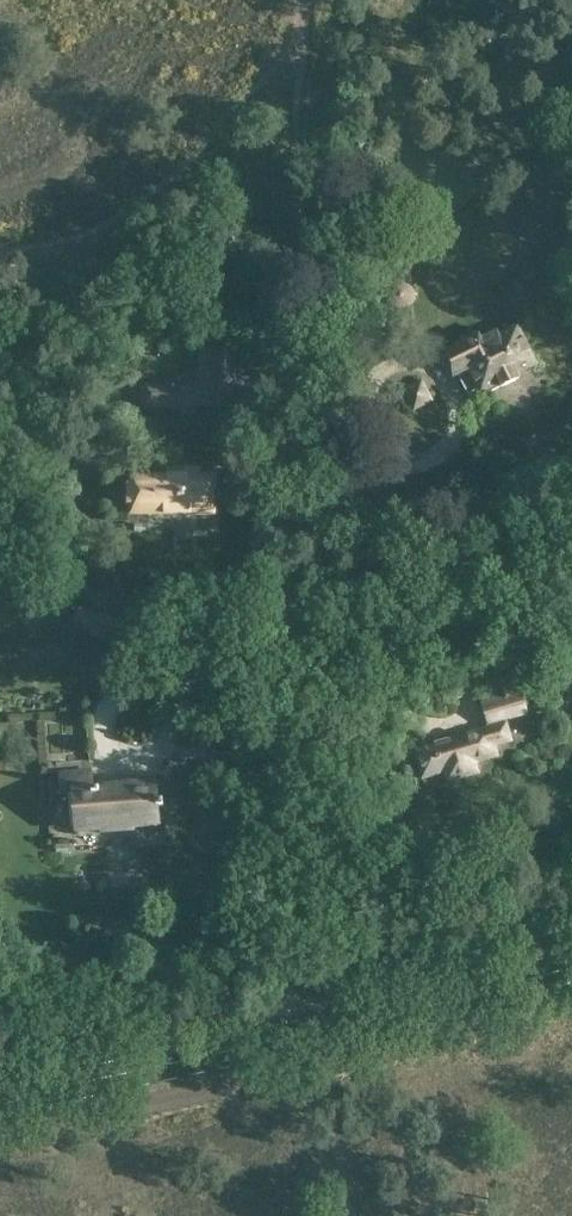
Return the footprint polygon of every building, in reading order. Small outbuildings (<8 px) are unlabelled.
[(486,393),(501,386),(501,387),(520,377),(517,371),(533,363),(516,329),(500,337),(498,334),(480,343),(475,334),(459,342),(460,343),(458,344),(459,347),(444,355),(454,374),(457,373),(468,395),(483,387),(486,393)] [(175,405),(231,405),(231,380),(229,380),(229,347),(200,347),(200,380),(197,380),(197,386),(175,386),(175,384),(145,384),(145,387),(140,392),(140,400),(145,405),(145,407),(175,407),(175,405)] [(400,391),(407,404),(428,394),(422,380),(400,391)] [(151,476),(132,476),(132,511),(151,511),(168,511),(185,511),(197,511),(214,511),(215,476),(198,476),(198,470),(177,469),(177,476),(151,476)] [(445,771),(448,781),(478,772),(475,762),(497,755),(495,746),(511,741),(504,714),(511,712),(512,717),(523,713),(522,709),(525,708),(518,682),(502,687),(505,697),(491,701),(498,725),(414,750),(423,777),(445,771)] [(214,743),(180,745),(181,762),(215,759),(214,743)] [(161,782),(92,787),(91,770),(59,773),(61,791),(72,790),(73,800),(70,803),(71,816),(74,818),(75,830),(138,825),(142,827),(150,826),(154,824),(160,823),(158,806),(163,806),(161,782)]
